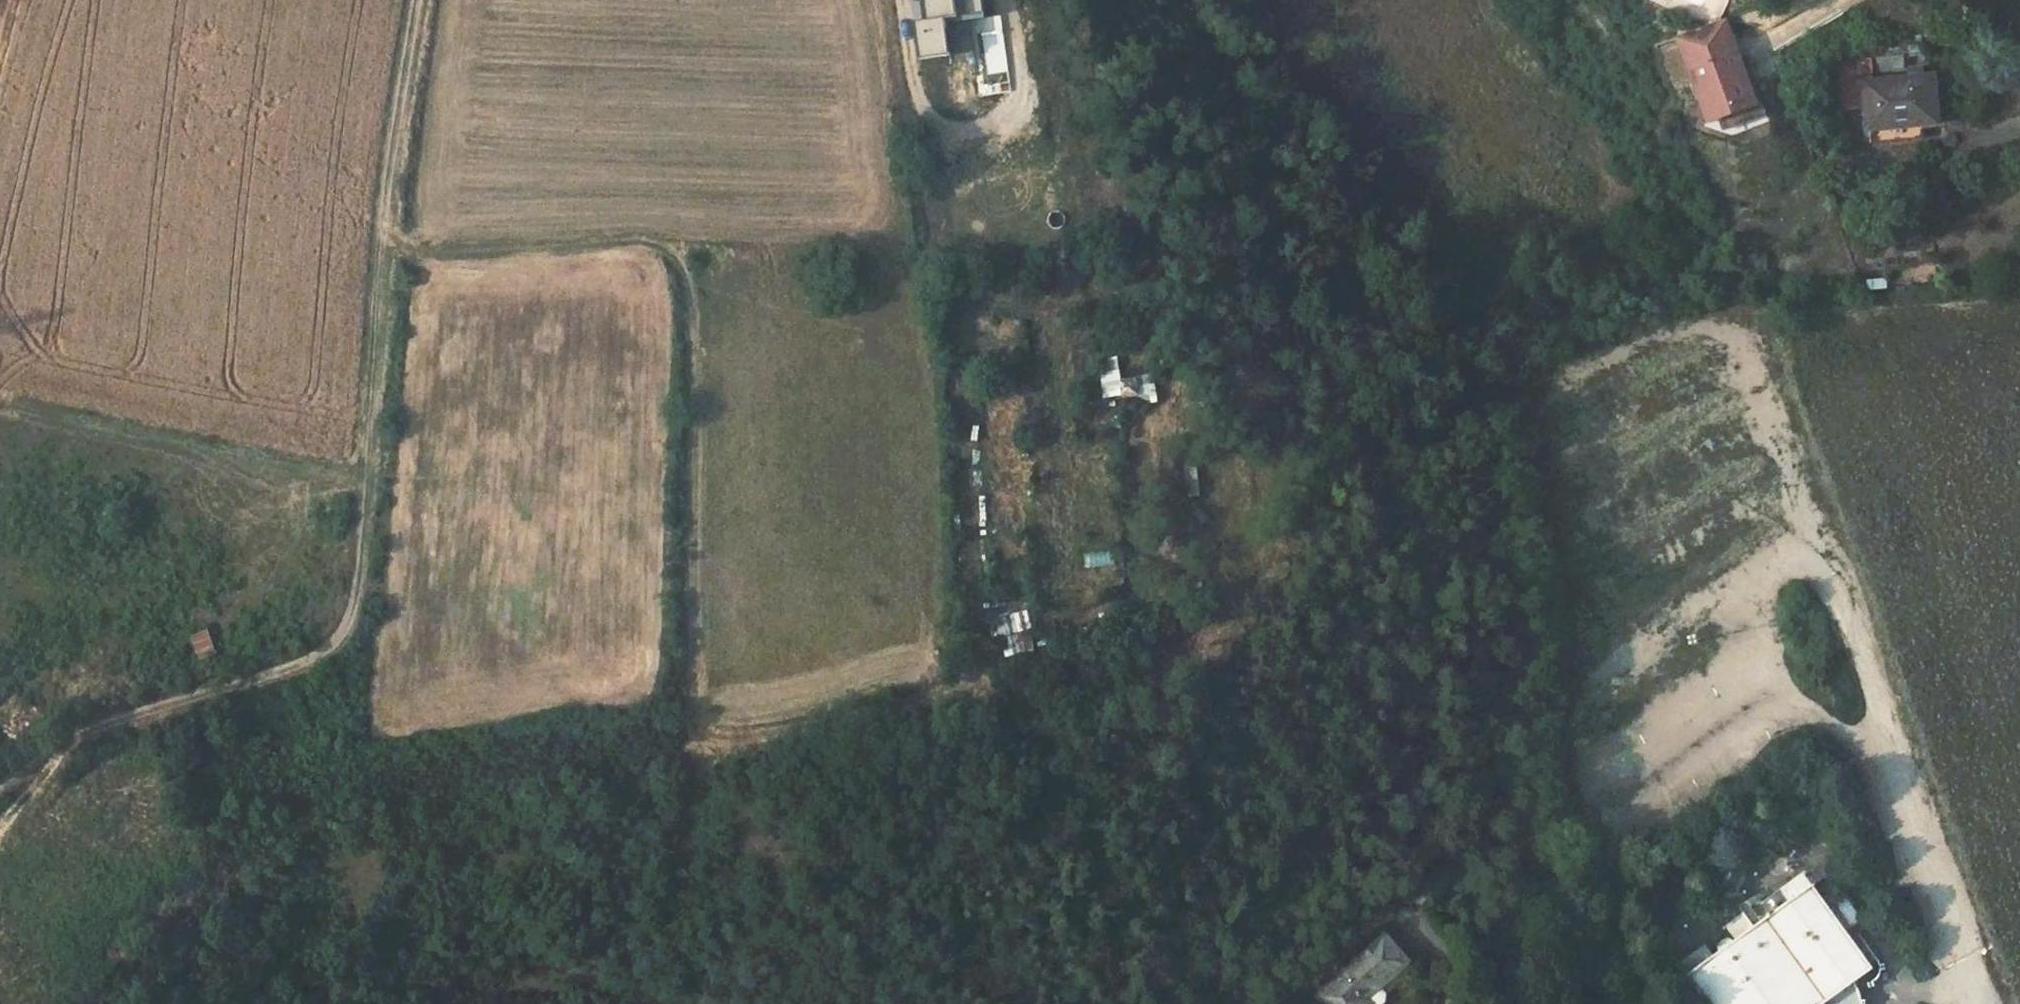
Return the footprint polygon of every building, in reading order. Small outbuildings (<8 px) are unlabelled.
[(924,23),(916,26),(920,60),(952,57),(946,21),(956,20),(959,26),(985,21),(983,0),(922,0),(924,23)] [(1721,20),(1675,37),(1705,117),(1744,102),(1733,73),(1740,71),(1721,20)] [(1902,66),(1900,52),(1870,56),(1872,68),(1902,66)] [(1870,56),(1836,59),(1840,91),(1858,89),(1857,71),(1872,68),(1870,56)] [(1934,74),(1864,80),(1868,126),(1904,122),(1903,114),(1918,113),(1937,112),(1934,74)] [(1919,121),(1937,120),(1937,112),(1918,113),(1919,121)] [(1904,122),(1919,121),(1918,113),(1903,114),(1904,122)] [(1868,126),(1869,136),(1920,132),(1919,121),(1904,122),(1868,126)] [(1764,254),(1745,255),(1745,269),(1765,268),(1764,254)] [(1155,374),(1140,375),(1142,403),(1157,402),(1155,374)] [(1136,378),(1122,380),(1125,395),(1139,393),(1136,378)] [(197,661),(216,653),(207,630),(188,637),(197,661)] [(1803,871),(1762,901),(1761,899),(1743,912),(1749,921),(1735,931),(1739,937),(1687,974),(1691,980),(1705,1001),(1708,1003),(1862,1003),(1860,992),(1855,981),(1874,968),(1803,871)] [(1317,994),(1327,1003),(1382,1003),(1385,1001),(1386,993),(1379,986),(1407,961),(1384,936),(1317,994)] [(1683,986),(1697,1003),(1701,1003),(1705,1001),(1691,980),(1683,986)]
